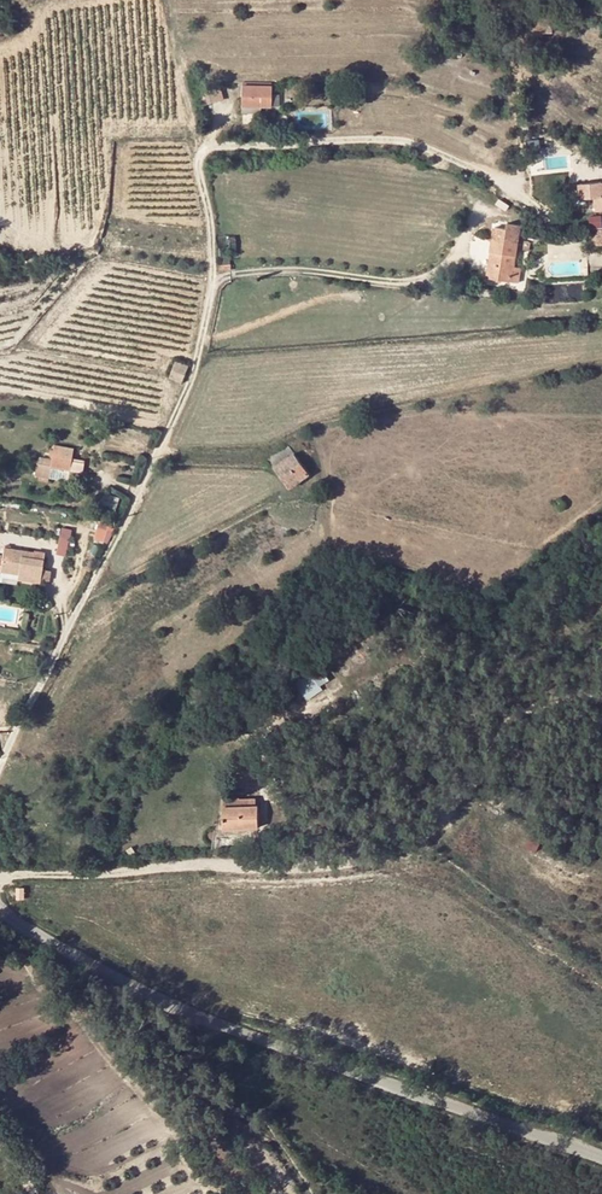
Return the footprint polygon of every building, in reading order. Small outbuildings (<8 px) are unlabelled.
[(477,44),(465,43),(465,55),(476,56),(477,44)] [(518,69),(517,55),(507,55),(507,67),(518,69)] [(222,85),(204,88),(205,101),(224,99),(222,85)] [(276,88),(253,86),(251,107),(274,110),(276,88)] [(598,224),(596,208),(581,210),(583,226),(598,224)] [(514,226),(504,225),(504,229),(490,229),(490,247),(514,229),(514,226)] [(511,264),(514,229),(490,247),(489,280),(521,281),(522,265),(511,264)] [(196,369),(198,363),(180,356),(175,369),(193,377),(196,369)] [(78,453),(80,444),(60,440),(59,446),(56,445),(55,450),(58,450),(57,455),(47,453),(43,455),(40,470),(55,473),(56,462),(79,466),(88,467),(90,456),(78,453)] [(294,480),(318,468),(312,457),(288,469),(294,480)] [(77,477),(79,466),(56,462),(55,473),(77,477)] [(324,480),(318,468),(294,480),(300,492),(324,480)] [(94,537),(110,543),(116,525),(100,519),(94,537)] [(56,552),(68,554),(72,528),(61,526),(56,552)] [(57,555),(47,553),(46,554),(17,550),(15,560),(0,557),(0,576),(1,570),(31,575),(30,580),(53,584),(53,580),(61,582),(63,572),(55,571),(57,555)] [(31,575),(1,570),(0,576),(30,580),(31,575)] [(306,699),(331,683),(320,666),(295,682),(306,699)] [(502,709),(491,711),(492,722),(505,719),(504,712),(514,710),(514,700),(503,702),(502,709)] [(265,777),(253,779),(254,791),(266,790),(265,777)] [(266,806),(252,808),(253,814),(250,815),(252,836),(269,835),(266,806)]
